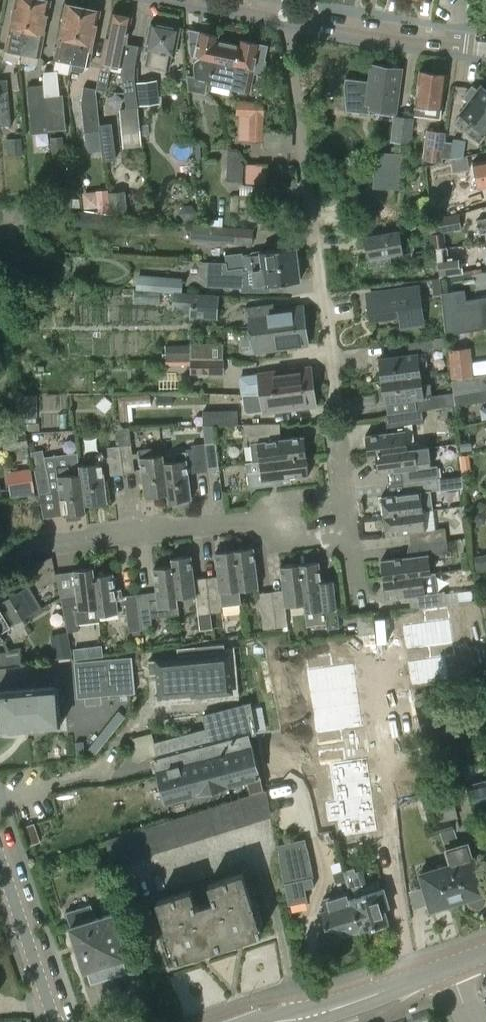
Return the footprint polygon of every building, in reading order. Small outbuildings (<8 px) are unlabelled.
[(21,58),(22,52),(25,37),(32,0),(15,0),(4,54),(21,58)] [(45,0),(32,0),(25,37),(22,52),(39,56),(51,1),(45,0)] [(56,58),(71,61),(72,61),(78,28),(83,7),(66,4),(59,38),(60,38),(56,58)] [(78,28),(72,61),(71,61),(70,70),(81,72),(82,72),(83,71),(84,70),(84,68),(85,64),(90,65),(100,11),(83,7),(78,28)] [(132,17),(112,12),(96,89),(106,91),(112,64),(122,66),(132,17)] [(148,50),(146,64),(169,69),(171,55),(174,56),(180,26),(151,21),(145,50),(148,50)] [(195,75),(208,79),(217,40),(219,36),(201,31),(189,29),(190,48),(196,50),(194,60),(196,60),(195,65),(195,75)] [(206,89),(230,95),(235,71),(241,45),(217,40),(208,79),(209,79),(206,89)] [(235,71),(230,95),(247,99),(253,71),(263,74),(266,61),(264,60),(267,45),(259,44),(241,40),(241,45),(235,71)] [(345,78),(346,110),(369,113),(370,105),(396,109),(402,69),(371,64),(369,81),(345,78)] [(56,72),(43,73),(44,84),(45,96),(48,130),(66,129),(63,94),(58,95),(56,72)] [(418,73),(413,117),(440,120),(445,77),(418,73)] [(155,77),(137,79),(139,101),(158,99),(155,77)] [(11,124),(7,79),(0,80),(0,125),(11,124)] [(48,130),(45,96),(44,84),(28,86),(32,133),(49,132),(48,130)] [(481,86),(478,90),(472,85),(463,98),(469,102),(459,115),(461,116),(454,126),(466,135),(485,108),(485,90),(481,86)] [(100,130),(100,124),(96,89),(83,86),(81,103),(84,132),(86,152),(103,150),(100,130)] [(236,115),(249,115),(264,116),(264,102),(237,101),(236,115)] [(466,135),(479,144),(485,134),(485,108),(466,135)] [(141,148),(138,110),(119,111),(123,149),(141,148)] [(264,116),(249,115),(248,141),(263,142),(263,132),(264,116)] [(391,140),(411,143),(414,117),(394,115),(391,140)] [(422,159),(442,162),(446,132),(427,129),(422,159)] [(51,139),(53,156),(64,155),(62,137),(51,139)] [(22,156),(21,138),(6,140),(7,157),(22,156)] [(458,158),(459,157),(463,157),(465,139),(453,138),(453,142),(445,141),(443,157),(451,158),(458,158)] [(392,145),(392,152),(378,151),(375,186),(398,188),(401,146),(392,145)] [(467,157),(454,159),(456,171),(469,169),(467,157)] [(229,185),(268,184),(267,158),(228,159),(229,185)] [(475,164),(480,188),(485,186),(485,162),(475,164)] [(117,190),(116,183),(107,184),(111,215),(133,213),(131,193),(125,194),(124,189),(117,190)] [(73,198),(58,197),(57,207),(73,207),(80,207),(80,199),(73,198)] [(78,210),(77,223),(89,225),(90,211),(78,210)] [(392,210),(381,211),(382,224),(393,223),(392,210)] [(433,218),(436,233),(462,228),(459,213),(433,218)] [(478,223),(480,236),(485,235),(485,221),(478,223)] [(190,242),(251,246),(252,229),(191,225),(190,242)] [(400,229),(363,236),(368,260),(369,268),(392,264),(390,256),(404,254),(400,229)] [(228,254),(229,264),(237,268),(243,267),(243,271),(297,263),(295,247),(260,251),(261,253),(242,256),(242,253),(228,254)] [(438,263),(440,277),(463,274),(461,258),(438,261),(438,263)] [(237,268),(229,264),(226,263),(207,262),(206,286),(242,288),(241,292),(265,293),(270,292),(269,285),(300,280),(297,263),(243,271),(243,267),(237,268)] [(136,289),(174,292),(174,291),(182,292),(183,279),(137,276),(136,289)] [(421,323),(417,287),(369,293),(373,317),(400,314),(402,326),(421,323)] [(74,298),(83,298),(83,288),(74,288),(74,298)] [(446,334),(485,328),(485,297),(466,299),(465,290),(441,293),(446,334)] [(174,291),(174,292),(173,311),(190,313),(190,316),(217,318),(219,295),(182,292),(174,291)] [(255,344),(256,351),(308,344),(303,305),(263,310),(263,306),(245,308),(247,320),(252,319),(253,331),(240,333),(241,346),(255,344)] [(378,358),(382,382),(421,377),(420,366),(428,365),(426,351),(447,348),(445,336),(432,338),(432,339),(408,342),(409,354),(378,358)] [(191,358),(223,358),(223,344),(191,344),(191,358)] [(449,353),(450,364),(465,362),(464,352),(449,353)] [(191,375),(223,375),(223,359),(191,359),(191,375)] [(465,362),(450,364),(452,375),(466,373),(465,362)] [(240,376),(242,394),(260,391),(261,393),(313,385),(311,366),(240,376)] [(454,394),(485,389),(485,374),(452,380),(454,394)] [(415,398),(416,410),(422,409),(441,406),(440,394),(432,395),(430,383),(422,384),(421,377),(382,382),(384,402),(415,398)] [(260,391),(242,394),(245,411),(248,413),(316,405),(313,385),(261,393),(260,391)] [(454,394),(456,405),(485,400),(485,389),(454,394)] [(127,404),(151,402),(150,393),(118,396),(120,421),(129,420),(127,404)] [(23,417),(37,417),(37,395),(23,394),(23,417)] [(368,455),(376,454),(375,453),(416,448),(412,423),(424,422),(422,409),(416,410),(386,415),(389,432),(365,435),(368,455)] [(203,411),(203,425),(237,424),(237,410),(203,411)] [(250,442),(252,461),(266,459),(266,460),(299,456),(306,455),(304,436),(280,439),(280,423),(244,424),(244,436),(268,435),(268,440),(250,442)] [(135,471),(129,428),(117,429),(119,446),(122,473),(135,471)] [(170,436),(169,428),(162,429),(162,436),(170,436)] [(15,433),(17,447),(29,445),(27,431),(15,433)] [(215,441),(203,443),(206,470),(219,469),(215,441)] [(174,461),(164,462),(163,462),(165,473),(167,494),(168,502),(192,499),(187,459),(193,458),(195,472),(206,470),(203,443),(192,444),(193,454),(186,454),(186,451),(173,453),(174,461)] [(122,473),(119,446),(107,447),(110,474),(122,473)] [(378,473),(410,469),(411,481),(439,478),(437,465),(431,465),(429,447),(416,448),(375,453),(376,454),(378,473)] [(151,448),(138,450),(144,497),(167,494),(165,473),(163,462),(164,462),(163,454),(152,456),(151,448)] [(82,482),(79,465),(78,465),(76,453),(44,457),(43,449),(31,452),(39,493),(42,512),(61,509),(62,515),(86,512),(85,504),(82,482)] [(101,455),(88,456),(89,464),(79,465),(85,504),(108,501),(101,455)] [(266,459),(252,461),(246,462),(249,487),(280,483),(279,478),(302,476),(299,456),(266,460),(266,459)] [(18,494),(35,491),(31,468),(14,471),(18,494)] [(380,497),(382,516),(422,511),(422,512),(433,510),(430,490),(440,489),(439,478),(388,484),(390,496),(380,497)] [(409,533),(411,545),(447,540),(445,527),(424,530),(422,512),(422,511),(382,516),(385,536),(409,533)] [(388,559),(390,580),(430,575),(429,573),(427,554),(448,552),(447,540),(411,545),(412,556),(388,559)] [(254,547),(234,550),(238,580),(239,590),(259,587),(254,547)] [(218,576),(206,577),(211,613),(222,611),(222,606),(241,604),(239,590),(238,580),(234,550),(215,552),(218,576)] [(191,555),(172,557),(177,597),(196,595),(200,629),(212,628),(211,613),(206,577),(194,579),(191,555)] [(302,592),(304,603),(305,611),(324,609),(327,628),(339,627),(334,578),(321,580),(320,569),(319,561),(299,564),(302,592)] [(285,606),(304,603),(302,592),(299,564),(280,566),(283,590),(272,591),(276,627),(288,625),(285,606)] [(156,592),(136,595),(137,603),(140,630),(152,628),(151,619),(179,615),(177,597),(173,566),(153,568),(156,592)] [(93,576),(95,575),(94,568),(73,570),(74,573),(56,575),(67,631),(79,629),(78,626),(99,623),(98,615),(97,607),(93,576)] [(430,575),(390,580),(382,581),(384,600),(415,596),(417,608),(444,604),(443,592),(438,593),(435,572),(429,573),(430,575)] [(119,613),(118,605),(117,597),(114,573),(95,575),(93,576),(97,607),(98,615),(119,613)] [(4,600),(10,611),(22,604),(28,615),(41,607),(28,586),(4,600)] [(276,627),(272,591),(259,592),(263,628),(276,627)] [(137,603),(125,604),(129,631),(140,630),(137,603)] [(22,604),(10,611),(17,622),(28,615),(22,604)] [(444,644),(441,621),(450,620),(448,606),(423,610),(424,622),(403,625),(406,649),(428,646),(444,644)] [(357,614),(359,633),(373,631),(371,613),(357,614)] [(0,617),(0,633),(10,627),(3,615),(0,617)] [(294,680),(305,678),(301,642),(290,643),(294,680)] [(444,644),(428,646),(429,658),(408,661),(411,685),(449,680),(446,657),(455,656),(453,642),(444,644)] [(70,655),(68,645),(51,648),(53,658),(70,655)] [(102,655),(101,645),(72,648),(73,659),(102,655)] [(223,645),(178,648),(179,658),(148,661),(149,671),(158,670),(160,695),(193,692),(193,694),(203,693),(231,691),(228,653),(224,654),(223,645)] [(320,691),(358,686),(354,662),(332,665),(331,653),(305,656),(307,670),(317,669),(320,691)] [(135,693),(132,657),(77,661),(80,698),(135,693)] [(62,725),(58,686),(0,691),(0,730),(62,725)] [(322,707),(360,702),(358,686),(320,691),(322,707)] [(275,697),(276,709),(284,707),(283,696),(275,697)] [(433,696),(416,701),(423,727),(440,722),(433,696)] [(250,702),(235,706),(205,714),(203,715),(207,728),(208,728),(212,743),(248,734),(255,732),(251,708),(250,702)] [(360,702),(322,707),(325,729),(316,731),(318,744),(343,741),(341,729),(363,726),(360,702)] [(251,744),(248,734),(212,743),(208,728),(207,728),(154,743),(158,758),(154,760),(157,771),(158,771),(166,801),(247,779),(251,791),(263,788),(259,776),(260,776),(252,744),(252,743),(251,744)] [(268,729),(267,729),(255,733),(254,733),(264,778),(278,775),(268,729)] [(84,753),(83,741),(74,742),(75,754),(84,753)] [(155,754),(152,743),(133,748),(136,759),(155,754)] [(333,785),(371,780),(367,756),(346,759),(344,747),(319,751),(320,765),(330,763),(333,785)] [(295,767),(306,764),(305,757),(293,759),(295,767)] [(306,764),(295,767),(296,774),(307,772),(306,764)] [(477,811),(485,808),(485,778),(469,783),(477,811)] [(333,785),(335,802),(373,797),(371,780),(333,785)] [(266,789),(252,794),(260,819),(272,815),(266,789)] [(440,832),(441,833),(443,843),(457,839),(451,818),(459,816),(452,791),(431,796),(437,821),(440,832)] [(252,794),(251,794),(241,797),(248,823),(260,819),(252,794)] [(248,823),(241,797),(229,801),(237,826),(248,823)] [(375,813),(373,797),(335,802),(337,819),(375,813)] [(237,826),(229,801),(218,804),(226,830),(237,826)] [(218,804),(207,808),(215,833),(226,830),(218,804)] [(215,833),(207,808),(196,811),(203,837),(215,833)] [(184,815),(192,840),(203,837),(196,811),(184,815)] [(375,813),(337,819),(340,836),(378,831),(375,813)] [(184,815),(173,818),(181,844),(192,840),(184,815)] [(173,818),(172,819),(162,822),(169,847),(181,844),(173,818)] [(441,833),(440,832),(437,821),(423,825),(427,837),(441,833)] [(162,822),(151,825),(158,851),(169,847),(162,822)] [(151,825),(139,829),(147,854),(158,851),(151,825)] [(139,829),(128,832),(136,858),(147,854),(139,829)] [(128,832),(117,836),(125,861),(136,858),(128,832)] [(125,861),(117,836),(105,839),(112,865),(125,861)] [(277,844),(282,873),(289,904),(307,900),(305,888),(314,886),(312,876),(313,876),(308,846),(307,847),(305,838),(277,844)] [(351,839),(340,840),(341,848),(352,846),(351,839)] [(446,850),(450,864),(454,876),(451,877),(452,882),(450,883),(456,901),(468,897),(475,899),(480,898),(482,893),(485,892),(474,857),(472,858),(468,843),(446,850)] [(454,876),(450,864),(421,873),(431,908),(433,908),(439,910),(444,909),(446,904),(456,901),(450,883),(452,882),(451,877),(454,876)] [(349,890),(352,898),(361,930),(370,927),(371,931),(389,925),(383,908),(388,906),(383,889),(362,895),(354,867),(343,871),(349,890)] [(345,880),(342,871),(333,873),(336,883),(345,880)] [(196,905),(191,889),(156,900),(176,960),(262,932),(242,872),(208,883),(213,899),(196,905)] [(361,930),(352,898),(349,890),(322,898),(326,909),(320,911),(329,938),(358,929),(358,931),(361,930)] [(66,912),(71,926),(70,926),(84,970),(94,966),(97,975),(118,969),(115,960),(126,957),(112,913),(95,919),(91,904),(66,912)]
